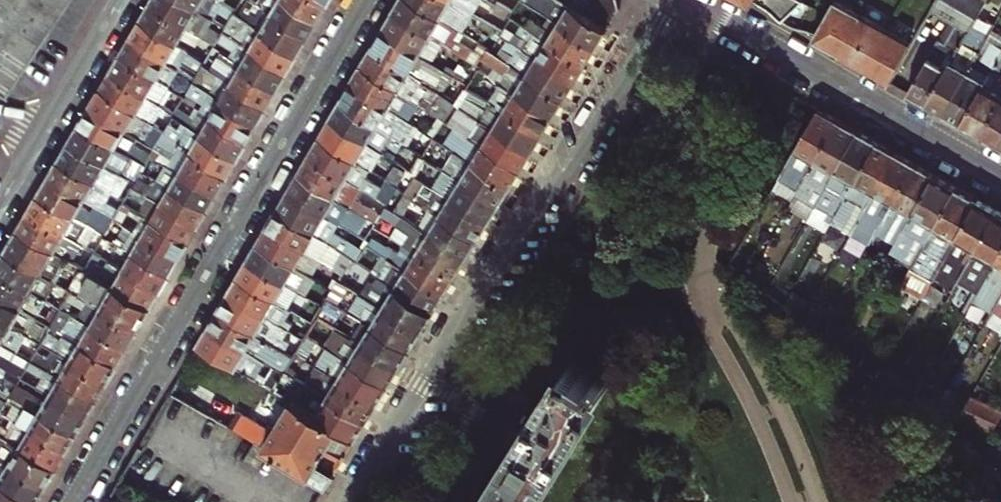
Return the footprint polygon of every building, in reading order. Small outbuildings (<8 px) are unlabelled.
[(7,98),(72,0),(0,0),(0,93),(7,98)] [(197,8),(186,0),(153,0),(153,1),(200,33),(210,16),(208,15),(197,8)] [(215,3),(217,0),(202,0),(197,8),(208,15),(215,3)] [(229,4),(223,0),(217,0),(215,3),(225,10),(229,4)] [(235,0),(223,0),(229,4),(236,9),(239,3),(235,0)] [(319,20),(291,0),(261,0),(259,3),(261,5),(273,13),(309,37),(319,20)] [(330,2),(326,0),(291,0),(319,20),(330,2)] [(441,18),(413,0),(400,0),(393,12),(430,36),(436,27),(441,18)] [(451,1),(450,0),(413,0),(441,18),(451,1)] [(491,10),(495,4),(493,3),(489,0),(485,0),(482,4),(491,10)] [(559,22),(569,4),(563,0),(555,0),(546,14),(559,22)] [(582,12),(589,0),(571,0),(569,4),(582,12)] [(620,8),(618,0),(589,0),(582,12),(607,29),(620,8)] [(805,1),(804,0),(756,0),(763,4),(772,10),(783,21),(805,1)] [(894,77),(914,41),(840,0),(836,0),(817,34),(826,39),(826,42),(827,44),(828,46),(830,48),(856,62),(859,57),(867,62),(864,67),(882,77),(885,72),(894,77)] [(973,23),(985,0),(937,0),(932,9),(958,22),(947,42),(940,38),(909,92),(927,103),(962,41),(973,23)] [(215,44),(200,33),(153,1),(142,18),(189,51),(196,40),(212,51),(215,45),(215,44)] [(596,47),(607,29),(582,12),(569,4),(559,22),(596,47)] [(252,23),(262,30),(273,13),(261,5),(255,16),(252,23)] [(252,23),(255,16),(245,9),(241,15),(252,23)] [(289,72),(299,54),(262,30),(252,23),(241,15),(235,11),(224,28),(242,40),(253,47),(289,72)] [(443,44),(430,36),(393,12),(382,29),(420,54),(432,61),(443,44)] [(299,54),(309,37),(273,13),(262,30),(299,54)] [(205,62),(189,51),(142,18),(132,35),(189,74),(195,79),(204,63),(205,62)] [(927,103),(945,113),(988,39),(996,24),(989,21),(984,30),(983,31),(982,36),(975,48),(962,41),(927,103)] [(518,28),(527,34),(530,28),(522,22),(518,28)] [(586,64),(596,47),(559,22),(548,39),(586,64)] [(962,41),(975,48),(982,36),(983,31),(984,30),(973,23),(962,41)] [(450,48),(455,38),(436,27),(430,36),(443,44),(450,48)] [(410,71),(420,54),(382,29),(372,47),(410,71)] [(827,44),(826,42),(826,39),(817,34),(814,39),(830,48),(828,46),(827,44)] [(186,80),(189,74),(132,35),(122,53),(159,77),(170,85),(177,74),(186,80)] [(537,57),(543,48),(526,38),(520,46),(537,57)] [(231,57),(235,50),(218,39),(215,44),(215,45),(221,50),(231,57)] [(575,81),(586,64),(548,39),(543,48),(537,57),(575,81)] [(962,123),(1000,56),(1000,55),(1000,46),(988,39),(945,113),(962,123)] [(231,57),(242,64),(253,47),(242,40),(235,50),(231,57)] [(279,89),(289,72),(253,47),(242,64),(279,89)] [(399,90),(410,71),(372,47),(362,65),(399,90)] [(224,70),(231,57),(221,50),(217,56),(222,59),(218,66),(224,70)] [(463,81),(467,84),(478,67),(478,66),(454,50),(449,58),(459,64),(455,70),(451,67),(448,72),(463,81)] [(148,96),(159,77),(122,53),(112,70),(148,96)] [(463,81),(448,72),(444,69),(432,61),(420,54),(410,71),(423,80),(430,69),(449,82),(442,92),(451,98),(463,81)] [(982,134),(1000,101),(1000,56),(962,123),(982,134)] [(221,75),(232,82),(242,64),(231,57),(224,70),(221,75)] [(564,99),(575,81),(537,57),(527,74),(564,99)] [(856,62),(864,67),(867,62),(859,57),(856,62)] [(259,124),(268,107),(232,82),(221,75),(204,63),(195,79),(194,81),(211,92),(222,99),(259,124)] [(268,107),(279,89),(242,64),(232,82),(268,107)] [(389,107),(399,90),(362,65),(351,82),(389,107)] [(442,92),(449,82),(430,69),(423,80),(438,89),(442,92)] [(165,116),(169,110),(159,103),(148,96),(112,70),(102,87),(137,112),(147,120),(150,115),(156,119),(160,113),(165,116)] [(411,98),(412,98),(420,85),(423,80),(410,71),(399,90),(411,98)] [(882,77),(891,82),(894,77),(885,72),(882,77)] [(170,85),(179,91),(186,80),(177,74),(170,85)] [(553,116),(564,99),(527,74),(516,92),(553,116)] [(159,103),(164,96),(170,85),(159,77),(148,96),(159,103)] [(435,95),(438,89),(423,80),(420,85),(435,95)] [(401,115),(389,107),(351,82),(341,101),(379,125),(390,133),(402,140),(411,146),(422,129),(401,115)] [(542,134),(553,116),(516,92),(500,82),(489,101),(542,134)] [(90,108),(127,130),(137,112),(102,87),(90,108)] [(389,107),(401,115),(411,98),(399,90),(389,107)] [(465,97),(470,99),(474,92),(470,90),(465,97)] [(202,109),(212,116),(222,99),(211,92),(201,109),(202,109)] [(169,110),(173,103),(164,96),(159,103),(169,110)] [(248,141),(259,124),(222,99),(212,116),(248,141)] [(368,143),(379,125),(341,101),(330,118),(368,143)] [(531,152),(542,134),(489,101),(478,119),(480,119),(493,128),(531,152)] [(1000,144),(1000,141),(1000,101),(982,134),(1000,144)] [(480,119),(478,119),(459,107),(453,115),(474,128),(480,119)] [(134,157),(144,140),(127,130),(90,108),(80,125),(134,157)] [(418,121),(431,130),(439,117),(426,108),(418,121)] [(784,169),(804,181),(838,119),(819,108),(784,169)] [(238,159),(248,141),(212,116),(202,109),(196,120),(187,113),(183,120),(238,159)] [(148,134),(143,131),(149,121),(147,120),(137,112),(127,130),(144,140),(148,134)] [(228,176),(238,159),(183,120),(175,114),(165,132),(228,176)] [(366,147),(368,143),(330,118),(320,136),(358,160),(366,147)] [(483,145),(493,128),(480,119),(474,128),(469,136),(470,137),(483,145)] [(797,192),(816,204),(858,130),(838,119),(804,181),(797,192)] [(438,140),(472,162),(483,145),(470,137),(465,146),(452,138),(457,129),(448,124),(438,140)] [(143,170),(146,164),(134,157),(80,125),(70,143),(137,181),(143,170)] [(380,151),(386,141),(390,133),(379,125),(368,143),(380,151)] [(520,169),(531,152),(493,128),(483,145),(520,169)] [(452,138),(465,146),(470,137),(469,136),(457,129),(452,138)] [(825,217),(832,222),(878,142),(858,130),(816,204),(828,211),(825,217)] [(218,192),(228,176),(165,132),(159,142),(156,146),(163,150),(160,156),(159,158),(167,163),(181,171),(218,192)] [(353,169),(358,160),(320,136),(310,154),(348,178),(358,184),(366,189),(371,181),(353,169)] [(499,205),(509,187),(472,162),(438,140),(434,137),(421,157),(437,167),(438,166),(461,179),(499,205)] [(156,147),(156,146),(159,142),(152,138),(149,143),(156,147)] [(398,146),(407,152),(411,146),(402,140),(398,146)] [(857,220),(865,207),(896,152),(878,142),(832,222),(850,233),(857,220)] [(134,186),(137,181),(70,143),(60,161),(97,182),(120,195),(127,199),(134,186)] [(509,187),(520,169),(483,145),(472,162),(509,187)] [(153,152),(160,156),(163,150),(156,146),(156,147),(153,152)] [(358,160),(368,167),(377,154),(366,147),(358,160)] [(862,239),(869,243),(916,163),(896,152),(865,207),(876,213),(869,227),(862,239)] [(337,197),(348,178),(310,154),(299,172),(337,197)] [(488,222),(499,205),(461,179),(438,166),(437,167),(421,157),(412,172),(410,175),(437,190),(452,199),(488,222)] [(49,178),(87,199),(97,182),(60,161),(49,178)] [(161,174),(174,182),(181,171),(167,163),(161,174)] [(384,178),(396,185),(404,171),(393,163),(384,178)] [(889,254),(892,250),(935,174),(916,163),(869,243),(889,254)] [(209,208),(218,192),(181,171),(174,182),(172,186),(209,208)] [(288,190),(326,214),(337,197),(299,172),(288,190)] [(892,250),(913,262),(957,187),(935,174),(892,250)] [(106,234),(115,218),(109,214),(110,212),(104,208),(87,199),(49,178),(39,196),(106,234)] [(373,212),(350,197),(358,184),(348,178),(337,197),(360,212),(369,218),(373,212)] [(114,206),(120,195),(97,182),(87,199),(104,208),(107,202),(114,206)] [(190,240),(200,224),(163,202),(134,186),(127,199),(124,202),(153,219),(190,240)] [(200,224),(209,208),(172,186),(163,202),(200,224)] [(911,266),(933,278),(978,199),(957,187),(913,262),(911,266)] [(315,233),(326,214),(288,190),(278,208),(315,233)] [(477,240),(488,222),(452,199),(437,190),(426,207),(430,209),(440,215),(477,240)] [(396,212),(401,215),(412,199),(404,194),(394,210),(396,212)] [(115,218),(119,212),(124,202),(127,199),(120,195),(114,206),(110,212),(109,214),(115,218)] [(86,247),(95,252),(106,234),(39,196),(29,214),(66,235),(77,241),(86,247)] [(370,206),(381,213),(388,203),(377,196),(370,206)] [(953,290),(958,280),(998,210),(978,199),(933,278),(953,290)] [(144,234),(153,219),(124,202),(119,212),(126,216),(122,222),(134,229),(144,234)] [(857,220),(869,227),(876,213),(865,207),(857,220)] [(306,248),(315,233),(278,208),(268,226),(306,248)] [(419,227),(429,233),(440,215),(430,209),(419,227)] [(976,295),(1000,252),(1000,212),(998,210),(958,280),(971,287),(969,291),(976,295)] [(365,225),(369,218),(360,212),(355,219),(365,225)] [(390,221),(401,228),(407,219),(401,215),(396,212),(390,221)] [(56,253),(66,235),(29,214),(19,231),(56,253)] [(466,258),(477,240),(440,215),(429,233),(432,235),(466,258)] [(181,256),(190,240),(153,219),(144,234),(181,256)] [(296,266),(306,248),(268,226),(258,242),(296,266)] [(171,272),(181,256),(144,234),(134,229),(125,246),(134,251),(171,272)] [(455,275),(466,258),(432,235),(429,233),(423,243),(403,230),(401,234),(393,229),(390,234),(401,241),(422,253),(455,275)] [(47,268),(56,253),(19,231),(10,247),(47,268)] [(316,254),(320,257),(329,242),(315,233),(306,248),(316,254)] [(56,253),(67,259),(77,241),(66,235),(56,253)] [(444,294),(455,275),(422,253),(401,241),(390,257),(414,273),(444,294)] [(306,272),(296,266),(258,242),(248,259),(286,283),(296,288),(307,294),(316,278),(306,272)] [(115,263),(124,269),(134,251),(125,246),(122,244),(120,246),(123,248),(115,263)] [(44,274),(47,268),(10,247),(7,253),(44,274)] [(82,267),(85,269),(95,252),(86,247),(76,264),(82,267)] [(296,266),(306,272),(316,254),(306,248),(296,266)] [(161,290),(171,272),(134,251),(124,269),(161,290)] [(334,268),(342,273),(352,257),(344,252),(334,268)] [(1000,280),(1000,252),(976,295),(975,297),(981,300),(987,291),(991,293),(999,279),(1000,280)] [(44,274),(7,253),(0,264),(0,271),(34,291),(44,274)] [(47,268),(58,274),(67,259),(56,253),(47,268)] [(93,274),(114,286),(124,269),(115,263),(102,256),(92,273),(93,274)] [(347,284),(349,285),(362,264),(352,257),(342,273),(339,279),(347,284)] [(432,312),(444,294),(414,273),(390,257),(378,275),(396,287),(432,312)] [(276,299),(286,283),(248,259),(238,276),(276,299)] [(73,284),(83,290),(93,274),(92,273),(85,269),(82,267),(73,284)] [(333,289),(339,279),(342,273),(334,268),(325,284),(333,289)] [(151,307),(161,290),(124,269),(114,286),(151,307)] [(23,308),(34,291),(0,271),(0,295),(23,308)] [(103,308),(139,329),(151,307),(114,286),(93,274),(83,290),(106,303),(103,308)] [(267,316),(276,299),(238,276),(228,292),(267,316)] [(328,298),(336,302),(347,284),(339,279),(333,289),(328,298)] [(422,330),(432,312),(396,287),(392,293),(368,279),(360,292),(422,330)] [(276,299),(286,305),(293,294),(296,288),(286,283),(276,299)] [(307,301),(310,296),(307,294),(296,288),(293,294),(307,301)] [(62,308),(69,312),(80,295),(72,291),(62,308)] [(257,332),(267,316),(228,292),(219,309),(257,332)] [(411,348),(422,330),(360,292),(350,311),(364,319),(411,348)] [(45,321),(23,308),(0,295),(0,317),(28,334),(35,323),(43,327),(36,338),(37,339),(42,342),(52,325),(45,321)] [(314,321),(317,316),(324,304),(316,299),(306,316),(314,321)] [(79,318),(93,326),(103,308),(89,300),(79,318)] [(45,321),(52,325),(62,308),(55,304),(45,321)] [(119,363),(129,346),(93,326),(79,318),(69,312),(62,308),(52,325),(119,363)] [(129,346),(139,329),(103,308),(93,326),(129,346)] [(264,337),(257,332),(219,309),(209,326),(265,360),(275,343),(264,337)] [(257,332),(264,337),(274,320),(267,316),(257,332)] [(304,338),(307,333),(314,321),(306,316),(296,333),(304,338)] [(307,333),(319,341),(330,323),(317,316),(314,321),(307,333)] [(33,346),(24,341),(28,334),(0,317),(0,341),(32,359),(42,342),(37,339),(33,346)] [(399,366),(411,348),(364,319),(353,338),(362,343),(399,366)] [(109,380),(119,363),(52,325),(42,342),(52,347),(109,380)] [(258,370),(265,360),(209,326),(199,343),(263,382),(267,375),(258,370)] [(362,343),(353,338),(339,329),(335,335),(358,349),(362,343)] [(294,355),(296,352),(304,338),(296,333),(286,350),(294,355)] [(388,384),(399,366),(362,343),(358,349),(335,335),(328,347),(336,351),(350,360),(388,384)] [(22,377),(26,370),(32,359),(0,341),(0,364),(8,369),(16,373),(22,377)] [(1000,416),(1000,346),(961,417),(993,430),(1000,416)] [(99,398),(109,380),(52,347),(41,365),(45,367),(99,398)] [(284,372),(285,370),(294,355),(286,350),(285,349),(282,355),(279,353),(272,364),(284,372)] [(344,370),(350,360),(336,351),(330,361),(344,370)] [(366,420),(377,402),(319,366),(296,352),(294,355),(285,370),(324,395),(366,420)] [(377,402),(388,384),(350,360),(344,370),(330,361),(324,358),(319,366),(377,402)] [(563,459),(612,380),(610,379),(615,370),(607,365),(601,374),(575,358),(487,501),(537,501),(563,459)] [(8,369),(0,364),(0,374),(4,376),(8,369)] [(89,415),(99,398),(45,367),(39,378),(26,370),(22,377),(52,394),(89,415)] [(366,420),(324,395),(285,370),(284,372),(274,388),(292,400),(316,414),(339,428),(355,438),(366,420)] [(12,395),(17,385),(22,377),(16,373),(12,381),(4,376),(0,374),(0,388),(12,395)] [(229,425),(235,414),(177,380),(171,391),(229,425)] [(78,433),(89,415),(52,394),(47,402),(17,385),(12,395),(78,433)] [(2,412),(12,395),(0,388),(0,415),(2,412)] [(68,450),(78,433),(12,395),(2,412),(68,450)] [(328,446),(339,428),(316,414),(292,400),(272,434),(269,429),(238,409),(235,414),(229,425),(258,442),(270,449),(317,477),(314,482),(324,489),(344,456),(328,446)] [(68,450),(2,412),(0,415),(0,433),(58,467),(68,450)] [(58,467),(0,433),(0,456),(6,459),(16,460),(13,464),(48,485),(58,467)] [(243,467),(254,474),(270,449),(258,442),(243,467)] [(48,485),(13,464),(5,464),(0,461),(0,480),(37,501),(38,501),(48,485)] [(0,480),(0,501),(37,501),(0,480)]
